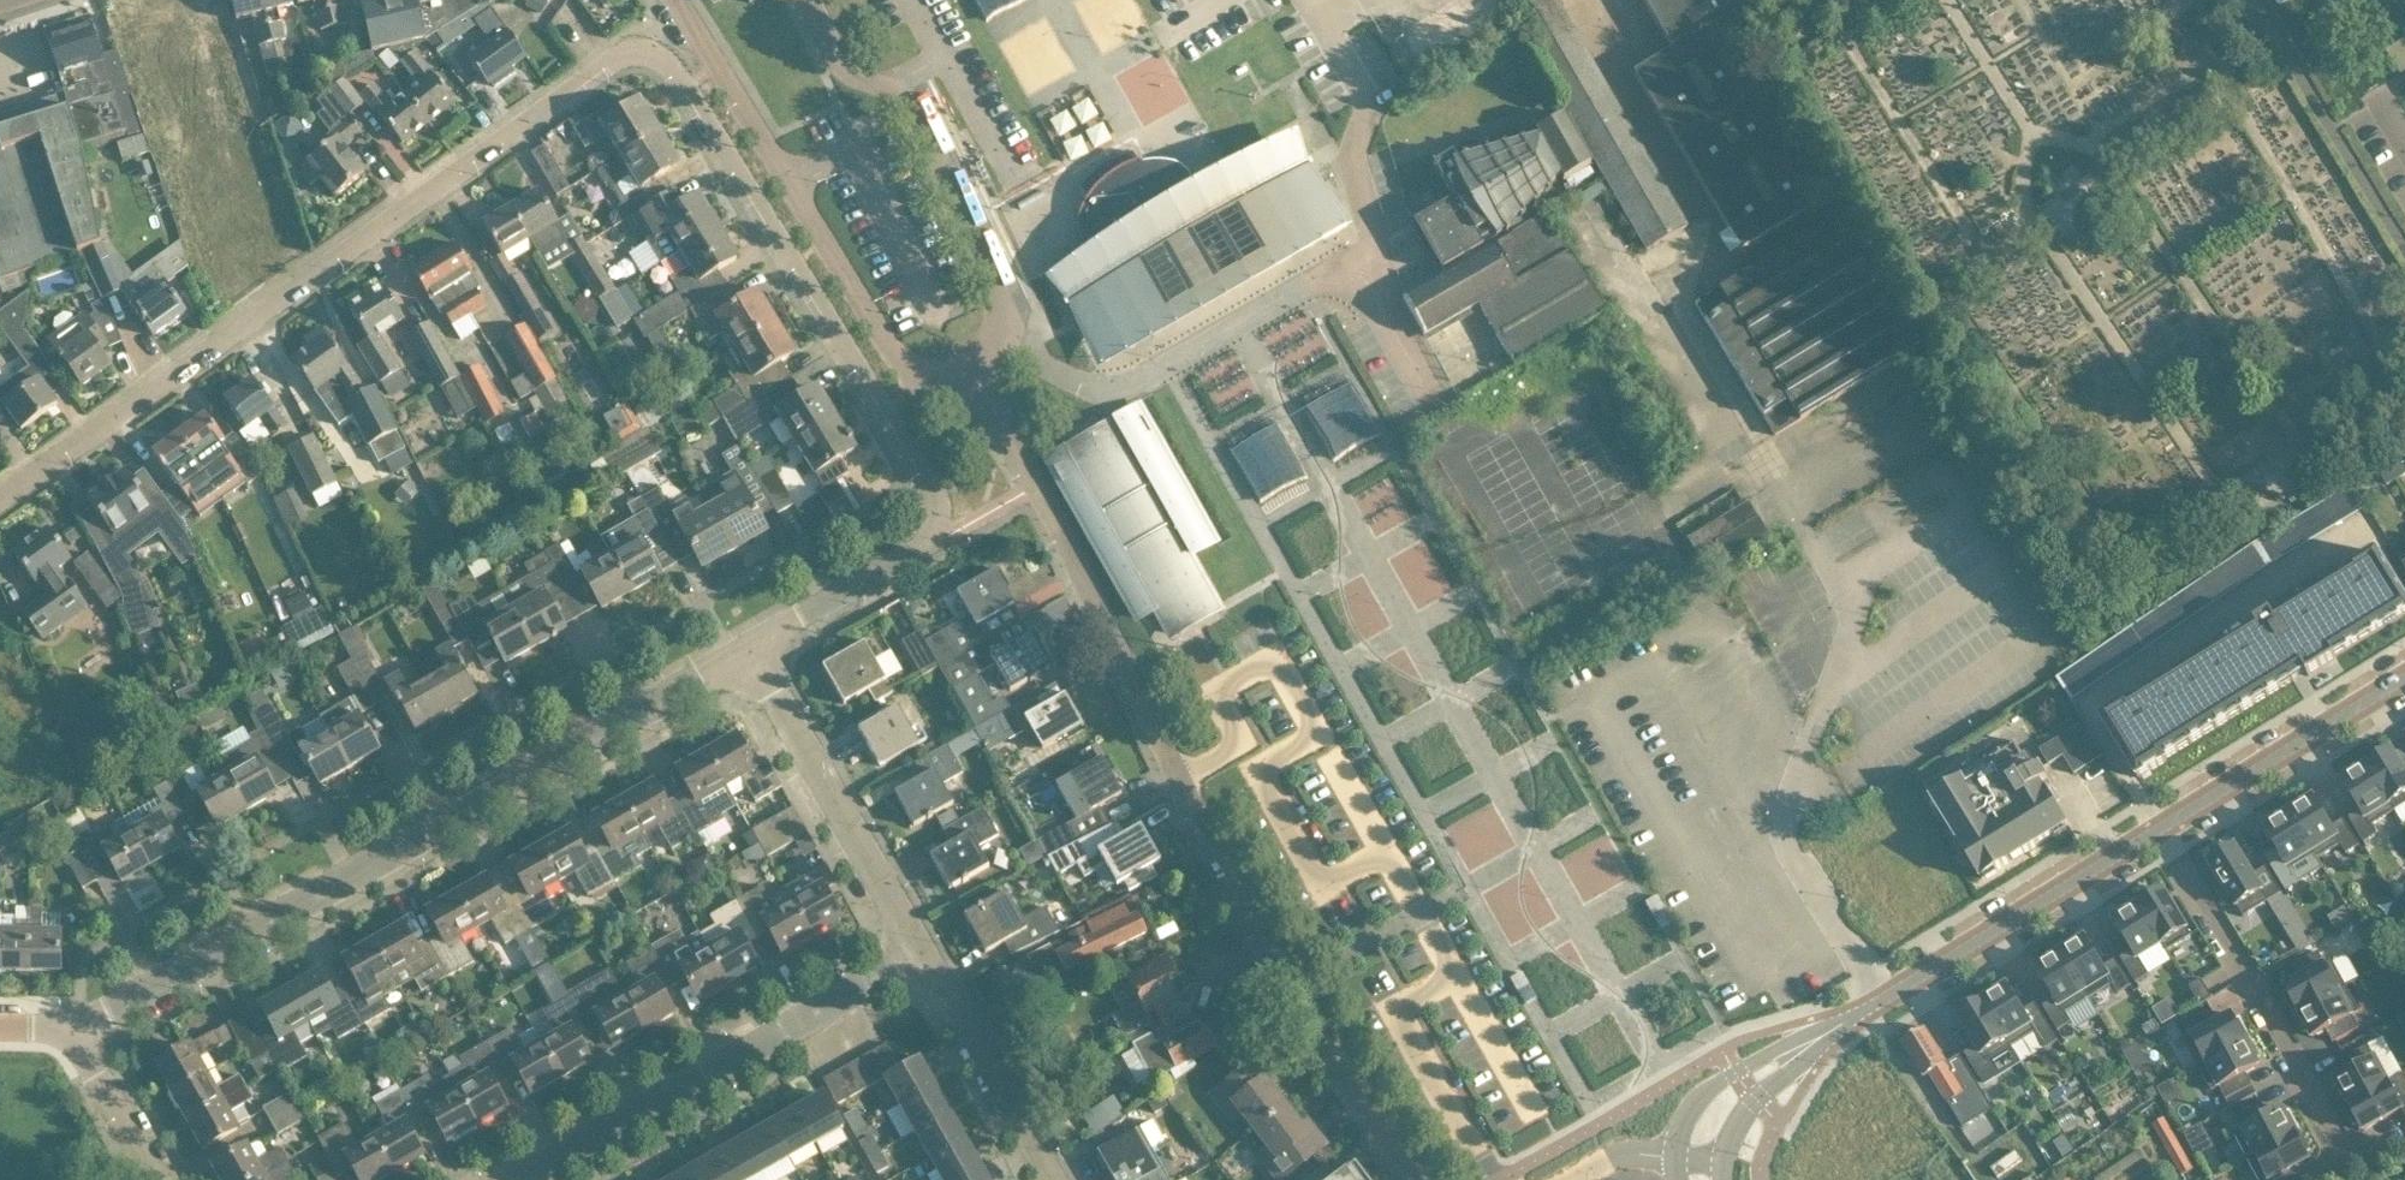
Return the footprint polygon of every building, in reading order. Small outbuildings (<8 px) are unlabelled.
[(190,32),(181,0),(136,0),(111,7),(123,50),(190,32)] [(273,43),(262,0),(232,0),(237,20),(252,16),(260,46),(273,43)] [(273,43),(281,41),(285,40),(278,10),(294,5),(292,0),(262,0),(273,43)] [(326,0),(297,0),(298,4),(313,0),(320,31),(333,27),(326,0)] [(333,27),(346,24),(340,0),(326,0),(333,27)] [(390,47),(408,44),(427,39),(479,7),(477,0),(361,0),(372,51),(390,47)] [(525,5),(538,12),(545,0),(527,0),(525,5)] [(1523,39),(1647,250),(1688,226),(1557,0),(1515,0),(1505,6),(1509,15),(1523,39)] [(1672,50),(1726,35),(1794,0),(1643,0),(1672,50)] [(491,44),(470,59),(488,85),(492,82),(495,87),(515,73),(511,68),(527,57),(493,9),(475,21),(477,24),(491,44)] [(135,104),(118,51),(102,56),(98,43),(91,20),(69,27),(71,33),(49,40),(66,91),(64,92),(69,108),(81,145),(84,152),(84,153),(117,143),(117,144),(145,134),(135,104)] [(457,21),(429,38),(439,51),(465,33),(457,21)] [(1726,35),(1672,50),(1634,73),(1752,270),(1837,218),(1726,35)] [(281,41),(273,43),(279,65),(287,63),(281,41)] [(273,43),(260,46),(260,47),(261,54),(266,73),(280,69),(279,65),(273,43)] [(419,84),(405,95),(428,123),(455,102),(414,51),(408,44),(390,47),(399,59),(419,84)] [(341,59),(346,77),(375,62),(372,51),(341,59)] [(326,63),(332,85),(346,77),(341,59),(326,63)] [(1792,91),(1783,77),(1765,89),(1774,102),(1792,91)] [(343,79),(329,91),(350,115),(363,104),(343,79)] [(403,143),(428,123),(405,95),(390,107),(372,85),(362,93),(403,143)] [(363,131),(350,115),(329,91),(316,101),(324,110),(317,115),(331,133),(319,142),(324,149),(309,161),(309,162),(299,171),(310,185),(321,176),(337,196),(365,173),(344,146),(363,131)] [(608,135),(620,155),(622,156),(660,132),(641,100),(619,114),(613,105),(618,102),(617,101),(573,128),(586,148),(608,135)] [(80,254),(102,245),(83,153),(84,153),(84,152),(81,145),(69,108),(0,130),(0,279),(29,270),(32,269),(80,254)] [(292,112),(274,126),(287,142),(305,128),(292,112)] [(1442,270),(1463,258),(1484,246),(1483,245),(1496,237),(1492,231),(1560,175),(1564,181),(1592,165),(1563,116),(1561,117),(1558,112),(1538,124),(1541,129),(1536,132),(1539,139),(1523,143),(1521,140),(1519,141),(1521,144),(1505,148),(1503,145),(1501,146),(1503,149),(1487,153),(1485,150),(1483,151),(1485,154),(1469,158),(1467,155),(1465,156),(1467,159),(1458,161),(1453,153),(1433,164),(1453,200),(1415,222),(1414,222),(1417,228),(1417,237),(1420,245),(1421,249),(1423,252),(1425,254),(1429,259),(1434,262),(1439,265),(1442,270)] [(1309,165),(1297,130),(1232,163),(1193,185),(1168,198),(1106,236),(1088,248),(1045,277),(1065,303),(1100,368),(1135,350),(1166,336),(1196,319),(1226,303),(1351,227),(1309,165)] [(620,155),(596,170),(607,188),(609,187),(621,207),(644,193),(654,187),(651,182),(663,175),(680,164),(660,132),(622,156),(620,155)] [(123,161),(151,152),(145,134),(117,144),(123,161)] [(557,166),(545,145),(532,153),(544,174),(555,192),(568,184),(557,166)] [(1084,244),(1088,248),(1106,236),(1168,198),(1193,185),(1191,179),(1190,176),(1187,172),(1183,168),(1178,166),(1172,164),(1163,162),(1154,162),(1146,162),(1139,163),(1131,165),(1125,168),(1114,173),(1107,179),(1098,186),(1090,195),(1085,204),(1081,210),(1079,215),(1078,221),(1078,227),(1079,233),(1081,238),(1083,241),(1084,244)] [(621,207),(619,208),(623,214),(627,220),(632,217),(661,199),(661,198),(654,187),(644,193),(621,207)] [(540,191),(513,208),(509,201),(508,201),(531,239),(540,254),(563,240),(556,227),(554,225),(559,223),(540,191)] [(648,242),(628,255),(641,275),(660,264),(718,227),(699,195),(682,205),(674,192),(673,191),(668,194),(663,198),(661,199),(632,217),(640,229),(641,231),(648,242)] [(491,212),(495,218),(484,225),(502,256),(531,239),(508,201),(491,212)] [(1512,234),(1513,235),(1403,298),(1425,336),(1479,305),(1515,366),(1602,314),(1545,214),(1512,234)] [(1917,350),(1837,218),(1752,270),(1696,304),(1776,436),(1917,350)] [(671,281),(679,293),(644,314),(634,320),(633,321),(645,339),(646,338),(661,328),(689,311),(718,293),(708,277),(737,259),(718,227),(660,264),(671,281)] [(615,290),(583,239),(581,241),(568,249),(574,258),(600,299),(615,290)] [(470,315),(486,305),(477,291),(481,288),(473,276),(474,274),(455,243),(433,256),(470,315)] [(478,328),(470,315),(433,256),(411,270),(431,301),(433,300),(441,314),(445,312),(462,339),(478,328)] [(165,262),(122,291),(133,308),(140,316),(154,335),(186,313),(167,286),(177,279),(176,278),(165,262)] [(0,279),(0,280),(4,293),(29,284),(32,269),(29,270),(0,279)] [(537,333),(551,325),(521,275),(507,284),(537,333)] [(97,282),(85,287),(92,304),(104,299),(97,282)] [(726,332),(736,348),(777,323),(758,291),(744,300),(734,285),(735,284),(734,283),(718,293),(689,311),(709,343),(726,332)] [(627,286),(617,292),(632,318),(634,320),(644,314),(627,286)] [(381,383),(401,371),(379,335),(405,319),(384,287),(350,309),(369,340),(358,347),(381,383)] [(617,327),(632,318),(617,292),(615,290),(600,299),(617,327)] [(1,412),(3,411),(1,410),(5,407),(22,429),(58,404),(52,396),(65,387),(72,397),(73,396),(23,326),(29,292),(0,314),(0,328),(28,366),(0,387),(0,410),(1,412)] [(55,326),(60,333),(51,340),(61,355),(59,356),(62,361),(64,359),(83,386),(111,367),(99,350),(107,345),(109,348),(123,342),(105,300),(93,305),(96,312),(89,318),(87,315),(77,321),(72,314),(65,313),(56,318),(55,326)] [(441,388),(451,382),(460,377),(430,323),(410,334),(441,388)] [(777,323),(736,348),(746,364),(730,374),(738,387),(732,390),(731,391),(709,404),(707,405),(691,414),(701,431),(724,418),(755,400),(781,384),(786,381),(797,375),(796,374),(791,377),(782,361),(795,353),(777,323)] [(507,336),(539,389),(557,379),(526,324),(507,336)] [(351,399),(349,395),(355,390),(354,388),(361,383),(321,329),(306,340),(311,348),(293,361),(315,391),(325,405),(340,425),(354,414),(380,463),(383,461),(406,449),(374,387),(351,399)] [(659,330),(646,338),(655,352),(653,353),(657,358),(672,349),(659,330)] [(481,365),(461,377),(469,392),(477,408),(485,423),(502,413),(505,412),(481,365)] [(461,377),(460,377),(451,382),(441,388),(458,418),(477,408),(469,392),(461,377)] [(289,427),(268,398),(253,379),(225,399),(247,429),(259,420),(273,439),(289,427)] [(539,389),(536,392),(538,397),(545,408),(548,413),(569,400),(557,379),(539,389)] [(755,400),(724,418),(735,437),(758,423),(761,428),(768,423),(770,425),(782,417),(795,440),(835,417),(817,387),(808,393),(797,399),(786,381),(781,384),(755,400)] [(618,425),(626,439),(643,429),(636,417),(627,402),(618,407),(626,421),(618,425)] [(536,412),(521,421),(531,438),(546,429),(536,412)] [(178,434),(198,460),(212,479),(212,480),(211,480),(219,491),(223,499),(245,484),(247,487),(262,475),(244,448),(231,430),(222,437),(206,414),(178,434)] [(1189,555),(1202,547),(1127,416),(1049,460),(1138,619),(1156,609),(1170,634),(1219,606),(1189,555)] [(846,436),(835,417),(795,440),(825,488),(837,480),(835,477),(841,473),(843,476),(849,473),(841,458),(845,456),(845,457),(857,450),(851,441),(853,439),(850,434),(846,436)] [(662,453),(647,427),(643,429),(626,439),(607,450),(600,454),(608,469),(615,480),(662,453)] [(178,434),(153,452),(167,472),(176,484),(162,494),(181,520),(196,509),(188,498),(212,481),(211,480),(212,480),(212,479),(198,460),(178,434)] [(314,436),(290,448),(315,495),(338,483),(314,436)] [(719,484),(728,500),(711,509),(734,550),(767,531),(759,517),(744,491),(759,482),(758,479),(739,447),(722,456),(734,476),(719,484)] [(2393,469),(2398,478),(2404,474),(2404,465),(2403,463),(2393,469)] [(775,469),(758,479),(759,482),(778,514),(795,504),(775,469)] [(2398,478),(2393,469),(2382,475),(2388,485),(2398,478)] [(89,500),(94,507),(108,526),(101,532),(112,554),(123,546),(129,554),(159,532),(183,564),(197,554),(181,521),(181,520),(162,494),(160,491),(159,490),(147,498),(133,478),(127,471),(115,481),(113,479),(100,489),(101,490),(89,500)] [(411,480),(402,489),(412,499),(421,489),(411,480)] [(659,488),(642,497),(664,536),(680,527),(703,568),(734,550),(711,509),(695,518),(686,503),(672,511),(659,488)] [(294,490),(273,500),(287,529),(308,519),(294,490)] [(626,545),(610,554),(632,592),(661,575),(659,571),(645,546),(650,543),(651,545),(652,547),(653,546),(651,543),(663,536),(665,540),(666,539),(664,536),(642,497),(629,505),(635,517),(616,527),(626,545)] [(1749,501),(1690,537),(1711,573),(1770,538),(1749,501)] [(240,521),(232,526),(240,539),(247,535),(240,521)] [(87,608),(82,601),(68,582),(67,582),(58,570),(72,560),(49,529),(15,554),(37,585),(40,583),(49,596),(26,613),(45,639),(63,625),(87,608)] [(69,532),(65,535),(71,544),(76,541),(69,532)] [(546,552),(546,553),(570,594),(568,590),(580,583),(558,545),(546,552)] [(2103,718),(2109,728),(2133,768),(2139,778),(2151,771),(2168,760),(2167,758),(2180,749),(2189,744),(2206,734),(2215,728),(2232,718),(2241,712),(2257,702),(2266,697),(2283,686),(2292,681),(2294,679),(2293,678),(2306,670),(2309,676),(2338,659),(2337,656),(2404,614),(2404,596),(2384,562),(2378,552),(2350,569),(2352,572),(2356,579),(2280,626),(2276,619),(2273,613),(2256,624),(2259,627),(2263,633),(2137,711),(2133,704),(2131,701),(2103,718)] [(89,553),(74,564),(108,608),(122,598),(89,553)] [(515,610),(535,646),(552,637),(554,639),(558,637),(556,635),(565,630),(548,601),(566,591),(569,596),(570,595),(569,594),(570,594),(546,553),(525,565),(531,575),(520,581),(531,600),(515,610)] [(602,608),(632,592),(610,554),(581,571),(602,608)] [(123,614),(133,637),(159,626),(153,611),(158,608),(147,582),(142,584),(135,565),(112,575),(124,597),(123,614)] [(920,633),(940,668),(998,635),(1007,630),(1006,629),(1002,631),(1001,630),(993,635),(985,622),(1014,605),(1007,592),(1009,586),(1000,569),(993,568),(984,573),(982,579),(958,593),(972,616),(926,642),(920,632),(920,633)] [(442,623),(455,615),(450,608),(435,581),(423,589),(442,623)] [(471,596),(450,608),(455,615),(471,645),(490,634),(506,663),(535,646),(515,610),(497,619),(487,601),(477,606),(471,596)] [(352,661),(358,671),(371,663),(351,629),(338,636),(352,661)] [(903,642),(924,677),(940,668),(920,633),(903,642)] [(1005,648),(998,635),(940,668),(975,730),(997,718),(1007,712),(1000,700),(994,703),(989,706),(973,677),(978,674),(995,665),(1001,675),(1010,692),(1026,683),(1030,680),(1031,682),(1035,680),(1034,678),(1051,669),(1031,633),(1005,648)] [(241,644),(239,644),(248,664),(268,654),(260,635),(257,637),(241,644)] [(894,693),(877,664),(865,643),(829,663),(838,678),(831,681),(844,704),(874,687),(881,699),(876,702),(876,703),(894,693)] [(451,677),(432,688),(446,714),(478,696),(463,670),(465,669),(458,657),(452,648),(451,645),(437,653),(451,677)] [(364,713),(377,705),(371,695),(358,671),(352,661),(339,668),(346,681),(364,713)] [(415,731),(446,714),(432,688),(414,698),(400,674),(385,682),(387,685),(399,706),(401,706),(415,731)] [(1025,701),(1007,712),(997,718),(1006,734),(1022,725),(1027,722),(1035,736),(1043,750),(1063,738),(1084,726),(1065,694),(1048,704),(1041,708),(1034,696),(1025,701)] [(350,768),(380,751),(350,700),(321,717),(322,718),(329,731),(350,768)] [(296,753),(288,738),(269,706),(255,714),(282,761),(296,753)] [(911,731),(898,707),(880,717),(859,729),(880,767),(927,740),(919,726),(911,731)] [(268,769),(282,761),(255,714),(250,717),(258,730),(249,735),(251,740),(217,759),(247,810),(277,793),(257,757),(260,755),(268,769)] [(309,764),(315,773),(321,785),(350,768),(329,731),(322,718),(303,729),(288,738),(296,753),(301,750),(309,764)] [(2104,756),(2084,723),(2041,750),(2050,765),(2065,756),(2076,774),(2104,756)] [(94,733),(73,743),(86,770),(106,760),(94,733)] [(734,738),(708,753),(726,786),(741,777),(756,802),(782,787),(766,758),(753,765),(736,735),(733,737),(734,738)] [(2024,853),(2055,834),(2068,826),(2051,798),(2057,794),(2049,780),(2041,767),(2034,771),(2016,741),(2013,742),(2017,749),(2007,756),(2002,749),(1986,759),(1986,760),(1961,775),(1956,767),(1932,782),(1934,784),(1935,784),(1941,795),(1934,799),(1983,879),(2013,860),(2009,853),(2020,847),(2024,853)] [(940,750),(925,758),(924,759),(915,763),(915,764),(923,777),(916,781),(895,793),(914,826),(928,819),(928,820),(954,806),(943,785),(964,773),(955,758),(948,745),(940,750)] [(2365,761),(2396,811),(2404,805),(2404,770),(2392,749),(2386,753),(2383,749),(2365,761)] [(692,760),(678,768),(688,787),(694,797),(681,804),(699,834),(725,819),(722,813),(737,804),(726,786),(708,753),(692,761),(692,760)] [(1071,776),(1055,785),(1076,821),(1070,824),(1079,841),(1102,830),(1111,826),(1100,807),(1101,806),(1103,805),(1114,799),(1122,794),(1102,758),(1089,765),(1081,770),(1071,776)] [(182,773),(167,782),(185,814),(196,808),(200,805),(193,793),(197,790),(204,803),(214,819),(218,827),(247,810),(217,759),(205,766),(203,762),(186,771),(182,773)] [(2373,825),(2396,811),(2365,761),(2347,772),(2349,775),(2343,779),(2361,809),(2349,817),(2365,842),(2378,834),(2373,825)] [(125,819),(132,832),(151,865),(180,848),(172,834),(178,831),(180,834),(181,833),(173,820),(185,814),(167,782),(154,789),(161,800),(125,819)] [(650,785),(624,800),(643,834),(658,825),(672,849),(699,834),(681,804),(669,811),(653,783),(650,784),(650,785)] [(68,787),(55,795),(63,808),(76,800),(68,787)] [(2305,797),(2287,808),(2316,855),(2315,856),(2317,859),(2341,844),(2347,853),(2361,845),(2345,819),(2332,827),(2314,797),(2308,801),(2305,797)] [(608,808),(594,816),(605,833),(611,844),(598,851),(615,882),(615,881),(641,867),(635,857),(651,849),(643,834),(624,800),(609,809),(608,808)] [(794,807),(781,814),(752,831),(759,844),(801,820),(794,807)] [(952,827),(959,840),(931,856),(950,889),(963,882),(963,883),(969,880),(968,879),(989,867),(978,848),(999,837),(983,808),(960,821),(952,825),(944,830),(944,831),(952,827)] [(2316,855),(2287,808),(2269,820),(2271,823),(2265,827),(2283,857),(2271,864),(2287,890),(2300,882),(2293,869),(2315,856),(2316,855)] [(952,825),(960,821),(954,811),(938,820),(944,830),(952,825)] [(767,858),(796,841),(809,834),(801,820),(759,844),(767,858)] [(1070,824),(1039,842),(1048,857),(1079,841),(1070,824)] [(1079,841),(1048,857),(1058,876),(1078,864),(1086,877),(1087,877),(1088,876),(1094,872),(1106,865),(1117,885),(1124,880),(1130,891),(1158,877),(1151,865),(1160,860),(1141,827),(1118,839),(1111,827),(1111,826),(1102,830),(1079,841)] [(0,837),(0,843),(4,849),(21,840),(15,829),(0,837)] [(574,872),(588,897),(615,882),(598,851),(586,858),(569,830),(566,832),(567,833),(541,848),(559,880),(574,872)] [(114,833),(80,852),(97,881),(110,874),(108,870),(114,867),(122,881),(151,865),(132,832),(118,840),(114,833)] [(1036,841),(1018,851),(1027,865),(1044,855),(1036,841)] [(2227,846),(2207,858),(2221,881),(2222,880),(2244,917),(2283,893),(2267,867),(2254,875),(2236,845),(2229,849),(2227,846)] [(544,889),(559,880),(541,848),(526,856),(525,855),(511,863),(527,891),(514,899),(531,929),(558,914),(544,889)] [(97,881),(80,852),(79,850),(66,858),(84,889),(97,881)] [(699,859),(697,865),(703,876),(717,868),(709,853),(699,859)] [(784,889),(792,903),(811,936),(827,927),(827,928),(841,920),(824,890),(835,883),(836,884),(837,883),(826,865),(825,866),(828,871),(815,879),(814,877),(805,882),(803,878),(784,889)] [(152,867),(110,888),(125,919),(167,899),(152,867)] [(483,880),(457,895),(475,928),(491,919),(505,944),(517,937),(535,970),(550,962),(531,929),(514,899),(502,906),(486,877),(483,879),(483,880)] [(811,936),(792,903),(784,889),(769,897),(763,886),(736,901),(754,932),(767,925),(783,953),(786,951),(785,950),(811,936)] [(2163,943),(2162,944),(2167,951),(2192,936),(2164,889),(2157,893),(2155,890),(2137,901),(2163,943)] [(978,908),(965,915),(970,925),(967,927),(974,950),(983,947),(986,953),(1005,942),(1019,934),(1025,946),(1059,930),(1045,906),(1022,919),(1006,892),(978,908)] [(460,937),(475,928),(457,895),(442,903),(441,902),(428,910),(444,939),(431,946),(448,976),(474,962),(460,937)] [(1646,903),(1661,929),(1674,922),(1659,895),(1646,903)] [(1141,906),(1137,899),(1125,904),(1129,912),(1141,906)] [(698,932),(700,935),(727,983),(743,974),(744,975),(758,967),(742,939),(754,932),(736,901),(709,916),(714,926),(700,934),(699,932),(698,932)] [(2162,944),(2163,943),(2137,901),(2119,912),(2121,916),(2115,920),(2133,949),(2121,957),(2137,983),(2150,974),(2140,958),(2162,944)] [(1020,970),(1011,975),(1019,993),(1019,994),(1066,972),(1147,932),(1138,913),(1130,917),(1124,904),(1103,915),(1088,922),(1094,935),(1057,952),(1052,943),(1028,955),(1030,957),(1029,957),(1033,964),(1020,970)] [(0,972),(29,972),(29,926),(29,921),(29,908),(17,908),(17,916),(0,916),(0,971),(0,972)] [(43,933),(43,908),(29,908),(29,921),(29,926),(29,972),(61,972),(61,969),(66,969),(66,948),(61,947),(61,933),(43,933)] [(2315,943),(2302,923),(2289,931),(2302,951),(2315,943)] [(415,980),(421,992),(448,976),(431,946),(419,953),(413,943),(403,924),(400,926),(400,927),(373,942),(392,975),(407,967),(415,980)] [(1091,935),(1088,926),(1072,934),(1075,942),(1091,935)] [(727,983),(700,935),(698,932),(686,939),(681,930),(656,944),(658,946),(653,949),(670,979),(683,972),(699,1000),(703,998),(702,998),(727,983)] [(1069,936),(1053,943),(1057,952),(1073,944),(1069,936)] [(2077,937),(2059,949),(2090,999),(2113,984),(2119,994),(2133,985),(2116,959),(2104,967),(2086,937),(2080,941),(2077,937)] [(360,985),(347,993),(364,1024),(391,1009),(384,997),(399,988),(392,975),(373,942),(359,951),(358,949),(344,957),(360,985)] [(640,988),(625,997),(644,1030),(660,1021),(661,1022),(674,1014),(658,986),(670,979),(653,949),(627,964),(640,988)] [(2043,963),(2037,967),(2055,997),(2043,1005),(2059,1031),(2072,1022),(2077,1029),(2100,1015),(2099,1013),(2090,999),(2059,949),(2041,960),(2043,963)] [(2285,995),(2295,1014),(2347,986),(2333,960),(2326,965),(2319,952),(2292,966),(2299,979),(2285,986),(2289,993),(2285,995)] [(1142,1003),(1115,1018),(1125,1038),(1128,1036),(1147,1027),(1156,1045),(1179,1034),(1177,1032),(1163,1005),(1186,993),(1185,991),(1191,988),(1183,973),(1177,976),(1167,958),(1150,966),(1129,978),(1128,978),(1142,1003)] [(1004,1000),(1019,993),(1011,975),(1007,966),(991,973),(1004,1000)] [(1538,997),(1523,971),(1510,979),(1525,1005),(1538,997)] [(338,1039),(364,1024),(347,993),(335,1000),(319,972),(316,973),(317,974),(290,990),(308,1022),(324,1014),(338,1039)] [(2190,987),(2201,1005),(2213,998),(2202,979),(2190,987)] [(595,981),(569,996),(587,1026),(600,1019),(616,1048),(619,1046),(619,1045),(644,1030),(625,997),(609,1006),(595,981)] [(1981,996),(2012,1046),(2035,1032),(2046,1049),(2059,1040),(2036,1003),(2024,1010),(2008,985),(2002,989),(1999,985),(1981,996)] [(2361,1012),(2347,986),(2295,1014),(2305,1032),(2309,1030),(2313,1037),(2327,1030),(2333,1043),(2360,1028),(2353,1016),(2361,1012)] [(269,1053),(278,1070),(280,1072),(307,1056),(293,1031),(308,1022),(290,990),(275,998),(274,997),(261,1005),(277,1033),(264,1040),(264,1041),(271,1052),(269,1053)] [(575,1033),(587,1026),(569,996),(542,1011),(556,1036),(542,1044),(561,1078),(577,1069),(577,1070),(591,1062),(575,1033)] [(2012,1046),(1981,996),(1963,1008),(1965,1011),(1959,1015),(1977,1045),(1965,1052),(1981,1079),(1995,1070),(1989,1061),(2012,1046)] [(2153,1008),(2162,1024),(2182,1012),(2173,996),(2153,1008)] [(477,1004),(467,1010),(472,1019),(482,1013),(477,1004)] [(2178,1027),(2199,1066),(2250,1038),(2240,1019),(2237,1021),(2233,1014),(2219,1022),(2212,1009),(2178,1027)] [(228,1023),(244,1051),(259,1043),(254,1037),(242,1016),(228,1023)] [(1135,1049),(1122,1057),(1137,1086),(1151,1079),(1152,1081),(1170,1072),(1192,1060),(1194,1059),(1215,1048),(1200,1020),(1177,1032),(1179,1034),(1156,1045),(1147,1027),(1128,1036),(1133,1044),(1135,1049)] [(1926,1027),(1903,1041),(1925,1077),(1931,1073),(1964,1128),(1994,1109),(1961,1055),(1948,1063),(1938,1048),(1926,1027)] [(511,1028),(486,1043),(504,1074),(517,1066),(533,1095),(536,1093),(535,1092),(561,1078),(542,1044),(526,1053),(511,1028)] [(158,1067),(172,1092),(206,1073),(198,1059),(223,1045),(215,1031),(156,1065),(157,1068),(158,1067)] [(259,1043),(244,1051),(251,1063),(260,1058),(269,1053),(271,1052),(264,1041),(264,1040),(260,1033),(260,1034),(255,1037),(259,1043)] [(2250,1038),(2199,1066),(2212,1091),(2220,1087),(2227,1100),(2253,1085),(2247,1073),(2260,1065),(2257,1059),(2261,1056),(2250,1038)] [(464,1066),(448,1075),(448,1076),(456,1090),(457,1092),(476,1126),(493,1116),(494,1117),(507,1109),(495,1087),(491,1081),(504,1074),(486,1043),(459,1058),(464,1066)] [(874,1050),(888,1076),(902,1069),(887,1043),(874,1050)] [(2349,1072),(2336,1079),(2339,1086),(2335,1088),(2345,1107),(2390,1083),(2389,1082),(2369,1045),(2343,1059),(2349,1072)] [(886,1078),(888,1076),(874,1050),(861,1057),(876,1083),(886,1078)] [(861,1057),(849,1064),(863,1090),(876,1083),(861,1057)] [(1243,1115),(1255,1131),(1286,1106),(1265,1079),(1271,1074),(1259,1058),(1212,1094),(1233,1122),(1243,1115)] [(935,1085),(920,1059),(902,1069),(888,1076),(886,1078),(901,1104),(935,1085)] [(851,1098),(863,1090),(849,1064),(836,1072),(851,1098)] [(851,1098),(836,1072),(823,1079),(838,1105),(851,1098)] [(180,1108),(187,1120),(246,1087),(239,1075),(215,1089),(206,1073),(172,1092),(181,1108),(180,1108)] [(2389,1082),(2390,1083),(2345,1107),(2356,1126),(2359,1124),(2363,1130),(2403,1109),(2404,1112),(2404,1073),(2389,1082)] [(415,1083),(402,1091),(420,1122),(420,1121),(421,1121),(433,1114),(437,1121),(449,1142),(452,1141),(452,1140),(476,1126),(457,1092),(456,1090),(448,1076),(433,1085),(428,1076),(415,1083)] [(389,1130),(374,1139),(393,1173),(410,1163),(410,1164),(424,1157),(408,1128),(419,1122),(402,1091),(398,1084),(372,1099),(376,1106),(389,1130)] [(901,1104),(916,1131),(950,1112),(935,1085),(901,1104)] [(228,1113),(253,1100),(246,1087),(187,1120),(195,1133),(195,1132),(204,1147),(203,1148),(203,1149),(237,1130),(228,1113)] [(270,1122),(299,1105),(291,1092),(262,1108),(270,1122)] [(797,1108),(817,1144),(844,1129),(824,1093),(797,1108)] [(2249,1159),(2301,1131),(2290,1112),(2287,1114),(2283,1107),(2269,1115),(2262,1102),(2236,1116),(2243,1129),(2235,1133),(2249,1159)] [(1091,1108),(1096,1125),(1113,1119),(1108,1103),(1091,1108)] [(306,1118),(299,1105),(270,1122),(277,1134),(306,1118)] [(1255,1131),(1267,1146),(1277,1158),(1267,1166),(1279,1179),(1282,1179),(1308,1160),(1327,1145),(1314,1129),(1308,1134),(1300,1125),(1286,1106),(1255,1131)] [(797,1108),(771,1123),(791,1159),(817,1144),(797,1108)] [(845,1116),(853,1131),(865,1125),(856,1109),(845,1116)] [(965,1138),(950,1112),(916,1131),(931,1157),(965,1138)] [(2164,1117),(2152,1124),(2182,1175),(2194,1168),(2164,1117)] [(1151,1148),(1164,1141),(1152,1120),(1139,1127),(1120,1139),(1099,1151),(1115,1179),(1170,1179),(1151,1148)] [(327,1155),(329,1154),(341,1176),(337,1169),(349,1162),(360,1179),(381,1179),(393,1173),(374,1139),(359,1148),(345,1123),(317,1139),(327,1155)] [(764,1173),(791,1159),(771,1123),(744,1138),(764,1173)] [(869,1132),(865,1125),(853,1131),(857,1138),(869,1132)] [(2249,1159),(2260,1179),(2270,1179),(2310,1158),(2307,1152),(2311,1150),(2301,1131),(2249,1159)] [(860,1142),(869,1158),(880,1151),(871,1136),(860,1142)] [(718,1153),(733,1179),(752,1179),(764,1173),(744,1138),(718,1153)] [(944,1179),(953,1179),(980,1165),(965,1138),(931,1157),(944,1179)] [(287,1160),(280,1148),(255,1162),(246,1146),(213,1165),(214,1166),(222,1179),(252,1179),(287,1160)] [(889,1167),(880,1151),(869,1158),(877,1173),(889,1167)] [(2015,1151),(1990,1169),(1998,1179),(2023,1162),(2015,1151)] [(2147,1169),(2133,1151),(2095,1179),(2132,1179),(2147,1169)] [(718,1153),(691,1169),(698,1179),(733,1179),(718,1153)] [(310,1165),(317,1179),(331,1172),(335,1179),(341,1176),(329,1154),(327,1155),(310,1165)] [(252,1179),(288,1179),(286,1177),(294,1173),(287,1160),(252,1179)] [(1355,1163),(1333,1179),(1368,1179),(1355,1163)] [(953,1179),(989,1179),(980,1165),(953,1179)] [(671,1179),(698,1179),(691,1169),(671,1179)] [(1318,1171),(1306,1179),(1324,1179),(1318,1171)] [(317,1179),(318,1179),(335,1179),(331,1172),(317,1179)]
